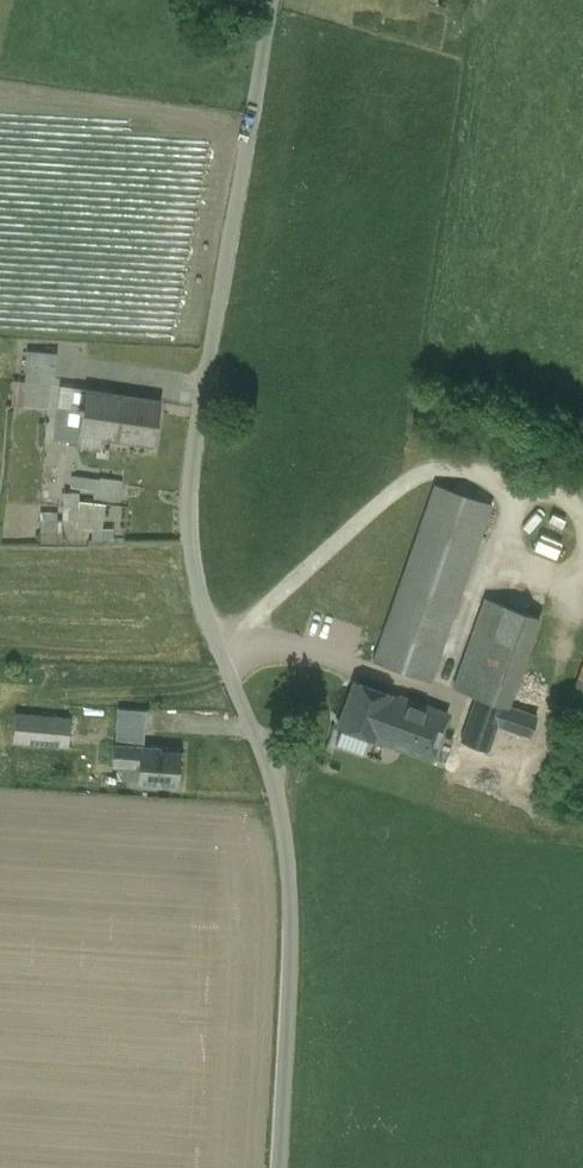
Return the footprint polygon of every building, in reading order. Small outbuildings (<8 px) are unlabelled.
[(55,352),(26,351),(25,380),(48,382),(53,382),(55,352)] [(48,382),(25,380),(24,381),(23,406),(47,407),(48,382)] [(24,381),(12,381),(11,405),(23,406),(24,381)] [(85,388),(59,384),(50,437),(68,440),(67,443),(76,444),(78,433),(85,388)] [(159,400),(85,388),(78,433),(101,437),(152,445),(159,400)] [(101,437),(78,433),(76,444),(76,447),(99,451),(101,437)] [(122,481),(100,477),(99,480),(71,476),(69,487),(94,490),(93,498),(119,502),(122,481)] [(434,484),(373,660),(431,681),(493,504),(434,484)] [(115,538),(114,527),(82,529),(83,539),(115,538)] [(541,618),(482,598),(452,687),(475,695),(504,705),(510,707),(541,618)] [(566,710),(582,716),(582,660),(566,710)] [(425,708),(355,682),(340,724),(372,736),(374,736),(429,756),(451,698),(432,690),(425,708)] [(504,705),(475,695),(460,740),(489,750),(497,726),(504,705)] [(510,707),(504,705),(497,726),(529,737),(536,716),(510,707)] [(147,710),(119,710),(118,726),(146,727),(147,710)] [(71,717),(15,712),(12,742),(68,747),(71,717)] [(140,745),(113,744),(111,766),(117,767),(138,768),(140,748),(140,745)] [(180,751),(140,748),(138,768),(137,781),(137,782),(178,785),(180,751)] [(138,768),(117,767),(116,780),(137,781),(138,768)]
